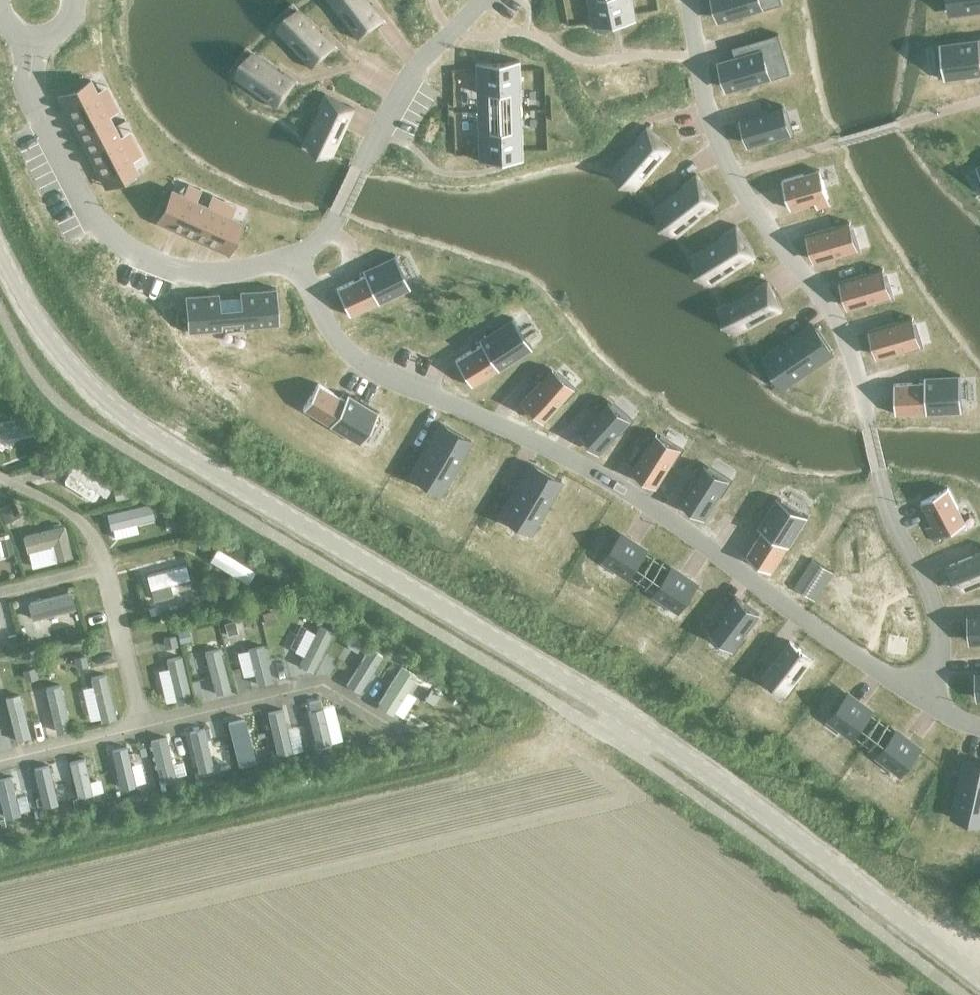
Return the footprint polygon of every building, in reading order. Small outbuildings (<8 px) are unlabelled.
[(330,4),(357,40),(381,22),(364,0),(335,0),(330,4)] [(591,30),(613,26),(608,0),(586,0),(591,30)] [(613,26),(635,22),(631,0),(608,0),(613,26)] [(718,20),(760,8),(761,7),(759,0),(712,0),(718,20)] [(958,13),(979,10),(979,0),(957,0),(958,13)] [(301,15),(279,36),(310,69),(332,48),(301,15)] [(734,59),(718,64),(726,90),(768,78),(769,77),(764,59),(781,54),(776,37),(778,37),(777,34),(737,46),(738,48),(741,57),(734,59)] [(941,43),(945,80),(979,76),(979,40),(977,40),(977,39),(941,43)] [(256,57),(239,82),(276,108),(293,83),(256,57)] [(518,60),(496,61),(497,92),(519,92),(518,60)] [(496,61),(473,62),(474,93),(497,92),(496,61)] [(89,80),(61,94),(73,117),(101,103),(95,92),(89,80)] [(324,96),(305,136),(332,149),(351,108),(324,96)] [(101,103),(73,117),(85,140),(112,125),(107,115),(101,103)] [(782,106),(740,119),(747,145),(773,138),(775,137),(775,136),(772,128),(786,124),(783,112),(783,111),(782,106)] [(112,125),(85,140),(96,162),(124,148),(118,136),(112,125)] [(520,128),(498,129),(499,160),(521,159),(520,128)] [(498,129),(476,129),(477,161),(499,160),(498,129)] [(646,130),(617,164),(640,184),(669,149),(646,130)] [(124,148),(96,162),(108,185),(136,171),(130,160),(124,148)] [(819,169),(781,181),(790,209),(813,202),(816,210),(830,206),(819,169)] [(695,178),(659,206),(681,233),(716,204),(695,178)] [(170,190),(157,218),(181,229),(194,201),(182,195),(170,190)] [(194,201),(181,229),(205,239),(217,211),(206,206),(194,201)] [(217,211),(205,239),(228,250),(241,222),(229,217),(217,211)] [(848,222),(806,235),(814,261),(840,254),(842,253),(842,252),(841,252),(839,244),(853,240),(850,228),(850,227),(848,222)] [(735,229),(697,253),(715,282),(753,258),(735,229)] [(363,275),(335,288),(348,316),(376,302),(376,304),(409,288),(393,254),(360,270),(363,275)] [(882,270),(840,283),(847,309),(873,302),(875,301),(875,300),(874,300),(872,292),(886,288),(883,276),(883,275),(882,270)] [(767,285),(727,305),(740,332),(781,312),(767,285)] [(217,293),(184,295),(187,333),(221,330),(220,326),(241,324),(241,328),(278,325),(274,288),(238,291),(239,294),(218,296),(217,293)] [(483,342),(457,358),(473,384),(499,367),(500,369),(531,350),(511,318),(480,337),(483,342)] [(911,319),(869,331),(877,358),(903,350),(905,350),(904,348),(902,341),(916,336),(912,325),(913,324),(912,323),(911,319)] [(812,324),(770,353),(790,381),(832,353),(812,324)] [(549,369),(520,402),(540,420),(559,400),(560,398),(559,397),(559,398),(553,392),(562,381),(553,373),(554,373),(553,372),(549,369)] [(924,384),(893,386),(895,416),(925,414),(925,416),(961,415),(960,377),(924,379),(924,384)] [(316,384),(301,410),(328,426),(327,427),(358,445),(377,413),(346,395),(343,400),(316,384)] [(607,401),(578,434),(599,452),(617,432),(618,430),(617,429),(617,430),(611,424),(620,413),(611,405),(610,404),(607,401)] [(25,417),(0,422),(0,439),(29,434),(25,417)] [(440,423),(414,467),(444,485),(470,441),(440,423)] [(655,434),(632,471),(656,486),(670,463),(671,461),(670,460),(670,461),(663,456),(670,444),(660,437),(659,436),(655,434)] [(114,484),(77,460),(69,473),(106,497),(114,484)] [(530,464),(504,508),(534,525),(560,481),(530,464)] [(703,466),(680,503),(704,518),(718,495),(719,493),(718,492),(717,492),(710,488),(718,475),(708,469),(707,468),(703,466)] [(946,490),(920,504),(931,526),(924,530),(931,543),(964,525),(946,490)] [(762,531),(745,557),(771,573),(787,547),(788,548),(808,518),(776,498),(757,528),(762,531)] [(0,507),(0,513),(5,524),(21,517),(14,501),(0,507)] [(155,520),(151,503),(107,514),(111,530),(155,520)] [(70,555),(63,525),(22,535),(25,551),(51,545),(55,559),(70,555)] [(619,535),(603,558),(630,576),(645,552),(619,535)] [(255,572),(217,549),(209,562),(247,585),(255,572)] [(947,568),(957,594),(979,584),(979,555),(947,568)] [(812,559),(793,588),(814,600),(832,572),(812,559)] [(188,581),(185,567),(148,575),(151,589),(188,581)] [(670,569),(654,592),(680,610),(696,586),(670,569)] [(75,610),(70,593),(28,604),(33,622),(75,610)] [(736,598),(710,634),(713,636),(714,637),(715,637),(724,644),(733,632),(740,637),(739,637),(741,638),(742,636),(758,615),(736,598)] [(967,615),(969,643),(979,642),(979,615),(967,615)] [(313,673),(333,633),(318,626),(299,666),(313,673)] [(16,635),(7,637),(10,648),(19,646),(16,635)] [(789,642),(763,677),(766,680),(767,681),(767,680),(777,688),(786,676),(793,681),(792,681),(793,682),(795,680),(811,659),(789,642)] [(271,683),(263,646),(247,650),(256,687),(271,683)] [(359,694),(382,657),(368,648),(345,686),(359,694)] [(230,692),(219,649),(204,653),(215,696),(230,692)] [(191,702),(180,657),(165,661),(176,705),(191,702)] [(393,716),(416,677),(400,667),(377,707),(393,716)] [(116,720),(105,676),(90,680),(100,724),(116,720)] [(71,731),(60,686),(45,690),(56,734),(71,731)] [(845,695),(828,718),(853,737),(870,714),(845,695)] [(29,740),(19,696),(4,699),(14,744),(29,740)] [(331,744),(322,709),(308,713),(316,748),(331,744)] [(291,753),(282,710),(267,713),(277,756),(291,753)] [(254,764),(244,720),(228,724),(239,768),(254,764)] [(213,770),(204,730),(189,734),(198,774),(213,770)] [(894,732),(876,754),(901,773),(918,751),(894,732)] [(175,780),(166,738),(151,741),(160,783),(175,780)] [(135,788),(126,749),(111,753),(120,791),(135,788)] [(955,809),(979,815),(979,763),(965,760),(955,809)] [(91,796),(83,761),(69,764),(77,800),(91,796)] [(57,807),(48,766),(33,770),(42,810),(57,807)] [(10,778),(0,780),(0,806),(3,820),(18,816),(10,778)]
